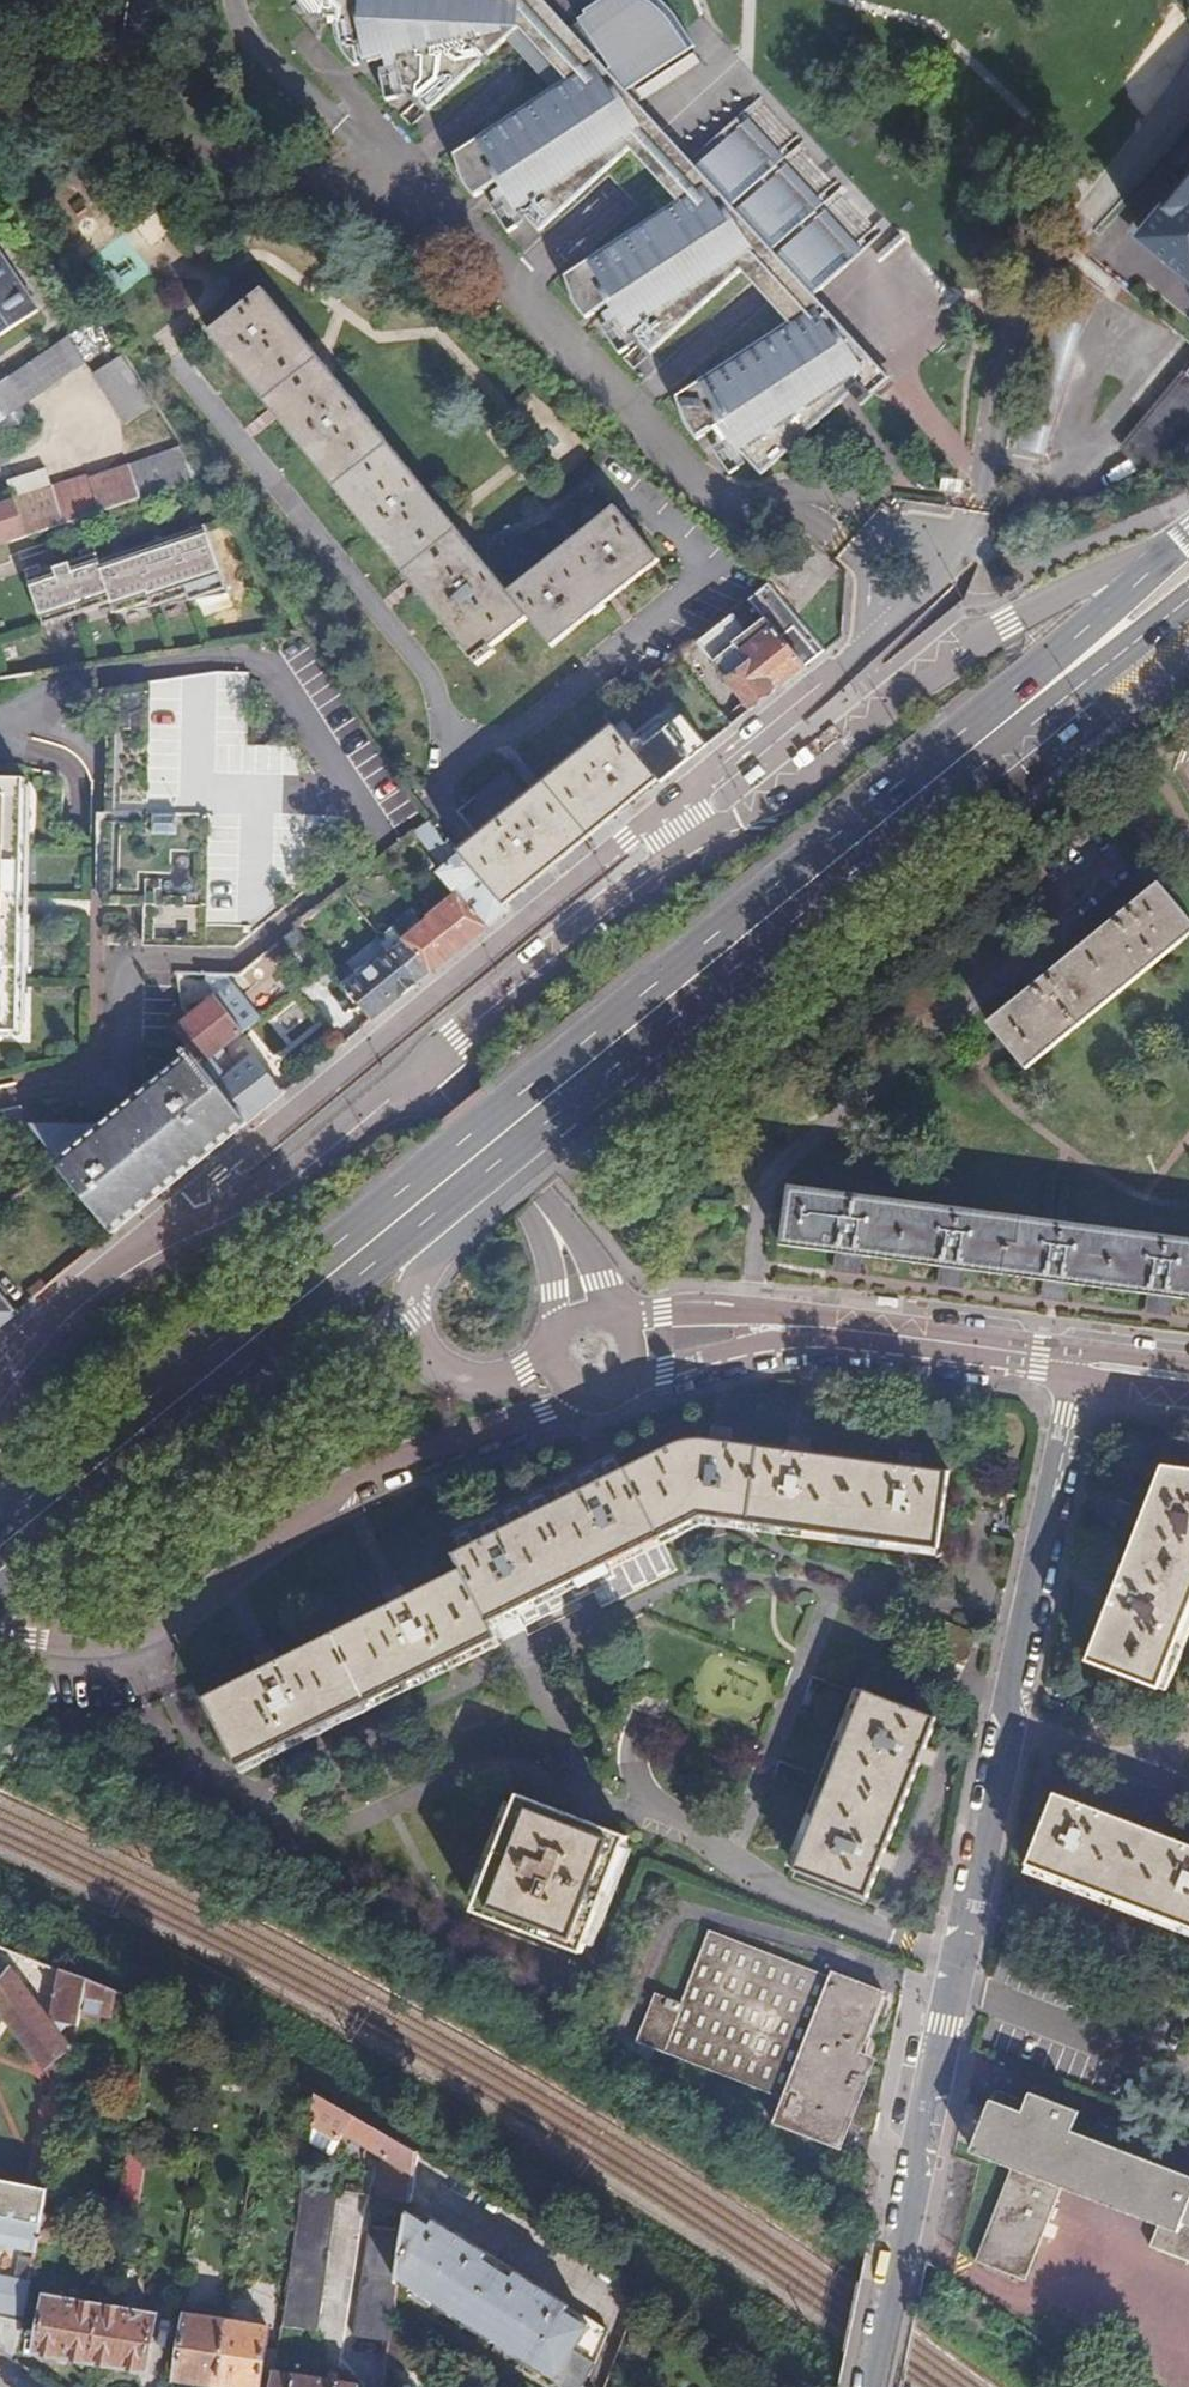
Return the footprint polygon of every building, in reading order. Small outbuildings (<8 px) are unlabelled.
[(663,4),(657,0),(303,0),(307,7),(313,15),(333,15),(335,20),(336,29),(346,50),(353,62),(383,56),(395,54),(402,89),(407,85),(426,107),(515,25),(541,52),(564,77),(543,92),(452,149),(461,176),(472,194),(494,180),(499,185),(515,210),(519,208),(536,228),(625,148),(673,200),(564,272),(567,289),(570,297),(582,317),(606,303),(610,310),(618,320),(627,333),(631,331),(648,352),(735,270),(758,295),(783,322),(768,332),(674,396),(680,418),(694,439),(715,426),(720,430),(738,458),(741,457),(758,475),(819,420),(839,402),(821,376),(827,370),(830,372),(845,358),(856,347),(810,296),(864,244),(862,242),(827,200),(824,197),(787,155),(785,152),(746,108),(690,157),(672,139),(637,102),(645,97),(704,59),(680,23),(663,4)] [(403,92),(402,89),(395,54),(383,56),(386,65),(379,66),(385,95),(403,92)] [(1188,271),(1188,168),(1173,186),(1138,228),(1154,242),(1166,252),(1188,271)] [(520,218),(515,210),(499,185),(490,191),(495,200),(489,204),(505,228),(520,218)] [(32,311),(0,265),(0,333),(32,311)] [(258,292),(206,336),(479,664),(494,651),(491,647),(527,617),(551,645),(658,558),(615,505),(509,593),(258,292)] [(618,320),(610,310),(600,316),(606,323),(602,326),(619,350),(633,341),(627,333),(618,320)] [(83,361),(65,335),(7,375),(24,400),(83,361)] [(821,376),(839,402),(843,398),(853,409),(874,390),(886,379),(856,347),(845,358),(830,372),(827,370),(821,376)] [(154,403),(122,353),(93,372),(124,421),(154,403)] [(1124,449),(1150,474),(1188,443),(1188,376),(1124,449)] [(738,458),(720,430),(711,437),(716,445),(711,449),(727,472),(743,464),(738,458)] [(203,477),(182,447),(86,481),(83,478),(49,490),(43,471),(6,482),(12,502),(0,506),(0,544),(203,477)] [(963,481),(942,479),(941,490),(962,491),(963,481)] [(90,563),(19,589),(32,625),(104,599),(111,617),(145,604),(147,610),(181,598),(184,607),(228,591),(205,528),(92,569),(90,563)] [(824,649),(767,582),(747,598),(761,616),(755,622),(739,604),(695,640),(753,708),(824,649)] [(220,676),(110,692),(106,908),(144,910),(144,947),(240,951),(280,916),(301,753),(252,752),(252,676),(220,676)] [(661,710),(625,739),(658,778),(662,782),(708,744),(683,714),(672,724),(661,710)] [(475,839),(461,852),(506,906),(522,891),(658,778),(625,739),(614,725),(522,801),(499,777),(474,798),(494,823),(475,839)] [(18,1030),(25,777),(0,777),(0,1030),(18,1030)] [(446,865),(461,852),(450,839),(447,842),(431,820),(419,831),(446,865)] [(374,1020),(509,909),(506,906),(461,852),(446,865),(439,871),(464,900),(436,923),(434,918),(377,966),(378,971),(353,995),(374,1020)] [(1161,883),(987,1027),(1026,1072),(1188,939),(1188,916),(1161,883)] [(323,959),(299,929),(281,943),(306,973),(323,959)] [(227,986),(215,997),(241,1031),(255,1020),(227,986)] [(237,1107),(250,1123),(285,1094),(263,1068),(252,1056),(251,1057),(246,1054),(232,1067),(236,1070),(228,1076),(213,1058),(244,1034),(241,1031),(215,997),(191,1017),(173,1029),(185,1044),(237,1107)] [(323,1027),(302,1043),(314,1055),(333,1038),(323,1027)] [(182,1055),(150,1084),(166,1104),(149,1119),(172,1148),(202,1126),(207,1132),(237,1107),(185,1044),(178,1048),(182,1055)] [(295,1086),(278,1065),(273,1060),(263,1068),(285,1094),(295,1086)] [(102,1214),(117,1232),(250,1123),(237,1107),(207,1132),(202,1126),(172,1148),(149,1119),(166,1104),(150,1084),(98,1127),(83,1139),(127,1193),(102,1214)] [(62,1155),(83,1139),(98,1127),(36,1125),(62,1155)] [(62,1155),(56,1160),(102,1214),(127,1193),(83,1139),(62,1155)] [(790,1187),(782,1246),(838,1254),(837,1263),(859,1266),(860,1258),(941,1268),(939,1277),(964,1281),(966,1272),(1046,1283),(1045,1292),(1069,1295),(1070,1287),(1150,1297),(1149,1307),(1173,1310),(1174,1301),(1188,1303),(1188,1241),(790,1187)] [(859,1266),(837,1263),(835,1271),(858,1275),(859,1266)] [(964,1281),(939,1277),(938,1285),(963,1289),(964,1281)] [(1069,1295),(1045,1292),(1044,1300),(1068,1305),(1069,1295)] [(16,1316),(0,1297),(0,1329),(16,1316)] [(1173,1310),(1149,1307),(1147,1315),(1172,1318),(1173,1310)] [(463,1571),(205,1699),(241,1768),(499,1640),(501,1643),(594,1594),(603,1609),(675,1571),(659,1540),(700,1520),(745,1524),(745,1532),(937,1556),(947,1472),(723,1443),(709,1441),(688,1441),(669,1446),(456,1555),(463,1571)] [(1160,1465),(1087,1664),(1161,1693),(1188,1617),(1188,1469),(1160,1465)] [(935,1719),(862,1690),(795,1870),(867,1898),(935,1719)] [(1056,1794),(1028,1868),(1188,1933),(1188,1847),(1056,1794)] [(627,1836),(518,1795),(475,1911),(583,1953),(627,1836)] [(654,1990),(637,2036),(782,2094),(771,2124),(836,2151),(867,2067),(866,2066),(869,2056),(859,2051),(882,1986),(832,1966),(828,1976),(707,1927),(679,2000),(654,1990)] [(62,1972),(57,2008),(52,2006),(46,2010),(44,2008),(40,2009),(13,1972),(0,1967),(0,2020),(32,2062),(62,2038),(54,2028),(63,2020),(72,2022),(80,1979),(62,1972)] [(105,1989),(80,1979),(72,2022),(71,2029),(97,2034),(105,1989)] [(71,2029),(72,2022),(63,2020),(54,2028),(62,2038),(68,2045),(71,2029)] [(32,2062),(59,2095),(68,2045),(62,2038),(32,2062)] [(1066,2185),(1089,2129),(1076,2124),(1079,2115),(1030,2095),(1027,2104),(996,2092),(975,2148),(1015,2165),(979,2260),(1028,2280),(1066,2185)] [(24,2188),(41,2191),(59,2095),(45,2093),(40,2124),(35,2123),(24,2188)] [(413,2152),(315,2094),(310,2127),(341,2145),(346,2137),(386,2159),(380,2202),(406,2207),(413,2152)] [(1185,2168),(1089,2129),(1066,2185),(1162,2223),(1185,2168)] [(140,2158),(124,2155),(115,2204),(131,2207),(140,2158)] [(1162,2223),(1154,2245),(1188,2259),(1188,2170),(1185,2168),(1162,2223)] [(35,2224),(37,2215),(41,2191),(24,2188),(0,2183),(0,2217),(35,2224)] [(299,2188),(275,2331),(312,2337),(335,2194),(299,2188)] [(406,2207),(404,2227),(402,2238),(396,2280),(567,2386),(578,2386),(594,2359),(605,2330),(406,2207)] [(37,2215),(35,2224),(31,2246),(44,2248),(48,2217),(37,2215)] [(30,2253),(31,2246),(35,2224),(0,2217),(0,2246),(30,2253)] [(402,2238),(404,2227),(386,2224),(384,2235),(402,2238)] [(396,2280),(402,2238),(384,2235),(369,2232),(354,2343),(387,2348),(390,2324),(396,2280)] [(10,2361),(24,2284),(0,2279),(0,2355),(10,2361)] [(87,2364),(97,2308),(40,2299),(29,2355),(87,2364)] [(152,2317),(97,2308),(87,2364),(142,2374),(152,2317)] [(212,2384),(223,2324),(182,2318),(172,2378),(212,2384)] [(223,2324),(212,2384),(227,2386),(255,2386),(257,2372),(268,2374),(272,2353),(261,2351),(264,2332),(223,2324)] [(390,2324),(387,2348),(384,2371),(412,2374),(417,2341),(390,2324)] [(268,2374),(266,2386),(345,2386),(268,2374)]
